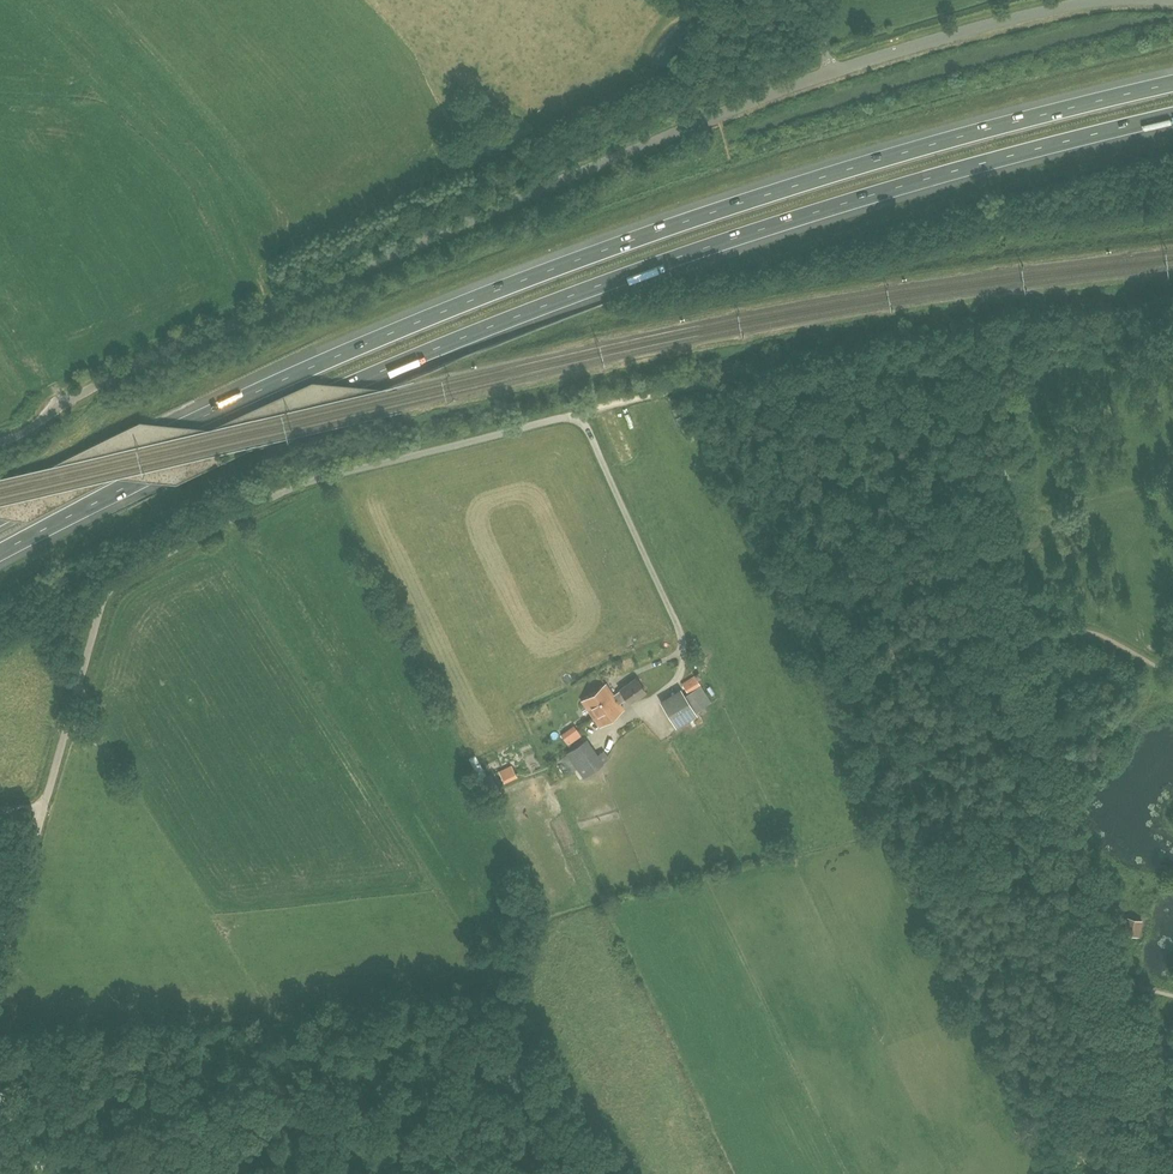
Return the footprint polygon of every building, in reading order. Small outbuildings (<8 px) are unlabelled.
[(687,692),(687,693),(700,684),(694,675),(681,683),(687,692)] [(620,690),(612,695),(611,696),(618,705),(618,704),(626,699),(629,702),(645,691),(636,678),(620,690)] [(611,696),(612,695),(605,685),(583,700),(600,725),(622,710),(618,704),(618,705),(611,696)] [(705,706),(694,689),(684,695),(691,706),(677,714),(671,704),(664,708),(675,728),(697,716),(695,712),(705,706)] [(565,743),(579,734),(570,720),(556,729),(565,743)] [(601,751),(577,768),(583,776),(607,759),(601,751)] [(498,770),(504,784),(518,777),(511,764),(498,770)] [(492,774),(480,779),(485,789),(497,784),(492,774)] [(1128,931),(1141,933),(1144,918),(1131,915),(1128,931)]
